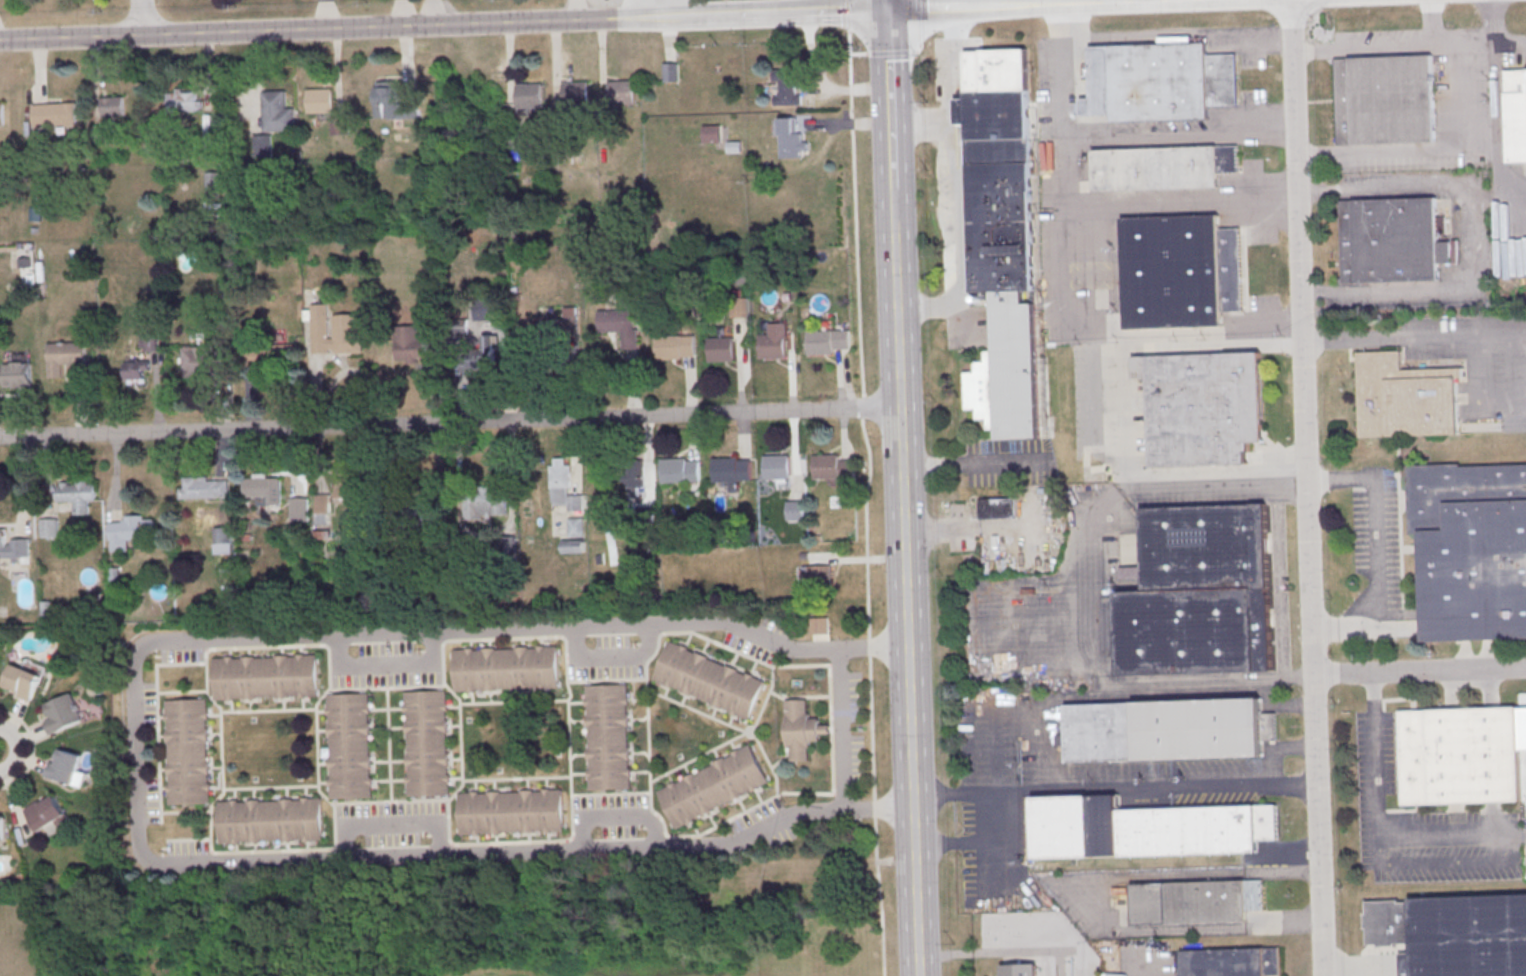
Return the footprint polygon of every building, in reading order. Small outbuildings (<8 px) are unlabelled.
[(1088,46),(1206,42),(1206,54),(1235,53),(1237,105),(1208,105),(1209,117),(1112,120),(1112,114),(1081,115),(1080,98),(1090,97),(1088,46)] [(1027,49),(1037,442),(996,442),(996,433),(987,433),(985,354),(993,354),(992,297),(971,298),(964,51),(1027,49)] [(1334,58),(1431,54),(1434,141),(1336,144),(1334,58)] [(1507,162),(1525,161),(1525,68),(1504,69),(1507,162)] [(774,72),(796,71),(797,96),(803,96),(803,107),(775,108),(774,96),(781,95),(781,83),(775,83),(774,72)] [(608,84),(634,83),(634,107),(609,108),(608,84)] [(377,85),(398,84),(399,105),(418,105),(419,119),(376,120),(375,90),(378,90),(377,85)] [(563,86),(589,85),(589,109),(574,109),(575,120),(564,121),(563,86)] [(516,87),(542,86),(543,109),(517,110),(516,87)] [(309,92),(334,91),(335,115),(309,116),(309,92)] [(167,93),(196,92),(196,113),(168,114),(167,93)] [(263,94),(287,93),(287,110),(295,110),(296,133),(264,134),(263,94)] [(101,97),(124,96),(124,118),(102,118),(101,97)] [(32,104),(75,102),(76,123),(33,125),(32,104)] [(806,118),(779,118),(779,157),(806,157),(806,118)] [(333,121),(350,120),(351,137),(333,137),(333,121)] [(720,145),(720,124),(676,124),(676,145),(720,145)] [(526,147),(526,129),(509,129),(509,147),(526,147)] [(254,137),(272,136),(273,158),(255,159),(254,137)] [(1092,149),(1236,144),(1238,172),(1217,173),(1218,187),(1093,191),(1092,149)] [(207,197),(221,197),(221,172),(207,172),(207,197)] [(1339,199),(1435,197),(1437,241),(1450,240),(1450,263),(1437,263),(1438,280),(1342,283),(1339,199)] [(1121,216),(1218,214),(1219,228),(1239,228),(1242,310),(1221,311),(1222,326),(1126,328),(1121,216)] [(475,319),(498,319),(498,301),(475,301),(475,319)] [(311,306),(329,305),(330,340),(334,340),(334,317),(359,316),(359,335),(362,335),(363,355),(334,356),(334,351),(313,352),(311,306)] [(561,313),(537,313),(537,334),(578,334),(578,307),(561,307),(561,313)] [(639,310),(599,310),(598,332),(623,332),(623,348),(638,348),(639,310)] [(759,334),(769,334),(769,322),(787,322),(787,357),(759,358),(759,334)] [(807,330),(850,329),(850,348),(835,349),(835,353),(807,354),(807,330)] [(141,350),(158,350),(158,335),(141,335),(141,350)] [(466,369),(497,369),(497,335),(479,335),(479,356),(466,356),(466,369)] [(656,336),(694,335),(695,355),(656,356),(656,336)] [(708,337),(735,337),(735,361),(708,361),(708,337)] [(396,339),(421,338),(422,362),(396,362),(396,339)] [(50,345),(87,344),(88,381),(80,381),(71,382),(71,367),(64,367),(64,380),(50,380),(50,345)] [(1359,352),(1362,436),(1458,432),(1456,378),(1463,378),(1463,367),(1401,369),(1401,350),(1359,352)] [(1132,356),(1261,352),(1264,441),(1251,441),(1252,457),(1247,458),(1248,463),(1150,466),(1147,377),(1132,378),(1132,356)] [(184,356),(209,356),(209,380),(184,380),(184,356)] [(126,383),(144,383),(144,373),(150,373),(150,361),(126,361),(126,383)] [(5,366),(32,365),(33,388),(5,389),(5,366)] [(813,454),(840,454),(841,477),(813,478),(813,454)] [(765,458),(790,458),(791,482),(765,482),(765,458)] [(713,461),(740,460),(740,463),(751,463),(752,483),(714,485),(713,461)] [(550,468),(552,508),(568,507),(568,514),(583,513),(582,497),(568,497),(568,490),(572,490),(571,468),(566,468),(566,461),(554,462),(554,467),(550,468)] [(661,462),(662,486),(688,486),(688,484),(700,484),(700,463),(687,463),(687,461),(661,462)] [(1460,466),(1525,464),(1525,637),(1423,641),(1419,533),(1409,534),(1407,465),(1460,463),(1460,466)] [(644,487),(644,467),(630,467),(630,487),(644,487)] [(358,498),(358,477),(336,477),(336,498),(358,498)] [(185,480),(208,479),(209,483),(228,482),(229,500),(180,501),(180,492),(185,491),(185,480)] [(244,480),(281,479),(282,508),(269,508),(268,499),(244,500),(244,480)] [(59,487),(78,486),(78,484),(89,484),(89,486),(96,486),(97,503),(90,503),(90,516),(76,516),(75,503),(59,503),(59,487)] [(464,494),(489,493),(490,517),(464,517),(464,494)] [(315,524),(331,524),(331,494),(315,494),(315,524)] [(290,515),(307,515),(307,497),(290,497),(290,515)] [(981,498),(981,518),(1017,518),(1017,498),(981,498)] [(805,500),(786,500),(786,520),(805,520),(805,500)] [(1141,507),(1266,503),(1272,671),(1118,675),(1115,591),(1144,590),(1141,507)] [(111,525),(126,525),(126,519),(145,518),(145,522),(155,522),(156,542),(130,543),(130,553),(112,554),(111,525)] [(41,520),(58,520),(59,538),(42,539),(41,520)] [(569,521),(584,520),(585,539),(569,540),(569,521)] [(233,553),(233,527),(215,527),(215,553),(233,553)] [(2,548),(0,548),(0,528),(6,528),(6,543),(12,543),(11,539),(28,538),(29,556),(3,557),(2,548)] [(562,544),(584,543),(585,556),(563,557),(562,544)] [(829,634),(829,617),(811,617),(812,634),(829,634)] [(670,639),(653,679),(749,719),(766,681),(754,676),(754,675),(747,672),(746,673),(739,670),(739,669),(726,663),(725,665),(708,657),(708,656),(696,651),(695,652),(687,649),(688,647),(670,639)] [(557,645),(559,686),(455,690),(453,650),(466,650),(466,648),(473,648),(473,650),(482,649),(482,648),(495,648),(495,649),(515,648),(515,647),(529,646),(529,647),(537,647),(537,646),(557,645)] [(316,653),(318,695),(214,699),(212,659),(225,658),(225,657),(232,656),(232,658),(241,658),(241,657),(254,656),(254,657),(274,656),(274,655),(287,654),(288,656),(296,655),(296,654),(316,653)] [(42,672),(32,700),(17,695),(18,692),(13,690),(14,687),(5,684),(14,661),(42,672)] [(585,685),(626,684),(627,713),(629,712),(629,725),(628,726),(628,745),(630,745),(630,758),(629,758),(630,788),(589,789),(589,777),(587,777),(587,769),(589,769),(589,760),(588,760),(587,747),(588,747),(588,727),(586,727),(586,714),(587,714),(587,705),(586,705),(585,685)] [(404,691),(445,689),(449,794),(407,795),(407,783),(406,782),(406,775),(407,775),(407,766),(406,766),(406,753),(407,753),(406,733),(405,733),(405,719),(406,719),(405,711),(404,711),(404,703),(404,691)] [(71,692),(83,721),(51,735),(45,721),(52,718),(45,703),(71,692)] [(326,694),(367,693),(371,797),(330,798),(330,786),(329,786),(328,778),(330,778),(330,769),(329,769),(329,756),(329,736),(328,736),(327,723),(328,722),(328,714),(327,714),(327,706),(326,694)] [(1066,704),(1261,697),(1262,713),(1276,712),(1277,740),(1262,741),(1263,756),(1067,762),(1066,704)] [(165,700),(206,698),(210,803),(169,804),(168,792),(167,791),(167,784),(168,784),(168,775),(167,775),(167,762),(168,762),(167,742),(166,742),(166,728),(167,728),(167,720),(165,720),(165,712),(165,700)] [(810,761),(810,741),(820,741),(820,734),(830,734),(830,724),(819,724),(819,718),(808,718),(808,699),(787,699),(787,761),(810,761)] [(1398,710),(1517,706),(1520,801),(1402,805),(1398,710)] [(658,791),(750,743),(769,781),(677,828),(658,791)] [(61,747),(83,754),(74,785),(46,776),(50,761),(56,763),(61,747)] [(561,788),(563,830),(551,830),(551,831),(543,832),(543,830),(489,832),(489,831),(479,831),(479,833),(459,834),(457,793),(470,793),(470,791),(477,791),(478,793),(486,792),(486,791),(500,791),(500,792),(519,791),(519,790),(533,789),(533,790),(541,790),(541,789),(561,788)] [(26,809),(40,831),(57,820),(62,829),(74,821),(57,793),(42,802),(41,800),(26,809)] [(1032,796),(1034,858),(1257,852),(1257,839),(1279,839),(1278,804),(1119,809),(1118,794),(1032,796)] [(321,796),(323,838),(219,842),(217,802),(230,801),(230,800),(237,799),(237,801),(246,801),(246,800),(259,799),(259,800),(279,799),(279,798),(293,798),(293,799),(301,798),(301,797),(321,796)] [(1131,883),(1245,879),(1246,926),(1132,929),(1131,883)] [(1367,905),(1525,900),(1525,975),(1413,975),(1412,951),(1369,952),(1367,905)] [(1264,975),(1182,975),(1181,950),(1279,946),(1280,975),(1264,975)] [(1037,962),(1037,975),(1003,975),(1002,963),(1037,962)]
